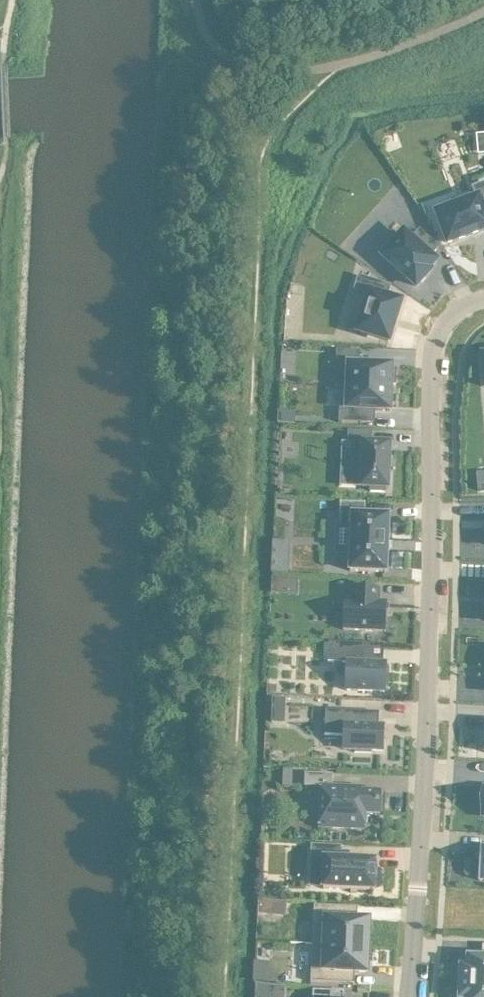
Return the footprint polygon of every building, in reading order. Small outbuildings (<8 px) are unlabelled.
[(438,213),(449,242),(483,229),(483,183),(473,187),(477,199),(438,213)] [(405,233),(384,257),(416,286),(430,271),(428,270),(435,261),(430,256),(439,247),(420,230),(412,240),(405,233)] [(359,276),(355,290),(370,294),(359,331),(389,340),(393,326),(396,317),(400,302),(387,298),(391,286),(359,276)] [(337,350),(335,387),(347,387),(391,388),(392,384),(396,384),(396,369),(392,369),(392,366),(360,364),(361,351),(337,350)] [(340,408),(339,422),(363,423),(364,410),(376,410),(390,411),(391,388),(347,387),(346,409),(340,408)] [(372,432),(348,431),(348,443),(352,443),(352,453),(364,453),(362,487),(371,488),(371,491),(385,492),(385,488),(388,488),(390,444),(372,444),(372,432)] [(365,515),(365,503),(341,502),(340,525),(352,525),(350,571),(386,572),(389,516),(365,515)] [(272,579),(272,593),(298,594),(298,579),(272,579)] [(344,599),(343,629),(386,631),(388,601),(380,601),(380,588),(352,587),(352,600),(344,599)] [(383,663),(366,662),(366,644),(329,642),(328,662),(348,663),(347,690),(385,692),(385,686),(388,686),(389,668),(386,668),(386,663),(383,663)] [(326,710),(325,735),(344,736),(344,749),(355,750),(355,752),(372,753),(372,750),(383,751),(384,736),(384,730),(383,730),(383,726),(379,726),(380,712),(326,710)] [(320,825),(320,827),(365,829),(366,814),(380,814),(380,813),(381,791),(362,790),(362,788),(333,786),(333,774),(305,773),(305,786),(322,786),(320,825)] [(283,778),(283,786),(292,787),(293,779),(283,778)] [(313,846),(312,859),(324,860),(323,888),(375,890),(376,860),(340,859),(341,847),(313,846)] [(314,905),(313,944),(368,946),(369,920),(346,919),(343,916),(343,906),(314,905)] [(368,946),(313,944),(311,982),(340,983),(340,974),(343,971),(367,972),(368,946)] [(460,983),(483,984),(483,946),(483,957),(468,957),(468,967),(461,966),(460,983)] [(270,974),(270,983),(278,983),(278,975),(270,974)] [(459,996),(483,996),(483,984),(460,983),(459,996)] [(270,996),(285,996),(285,987),(271,986),(270,996)]
